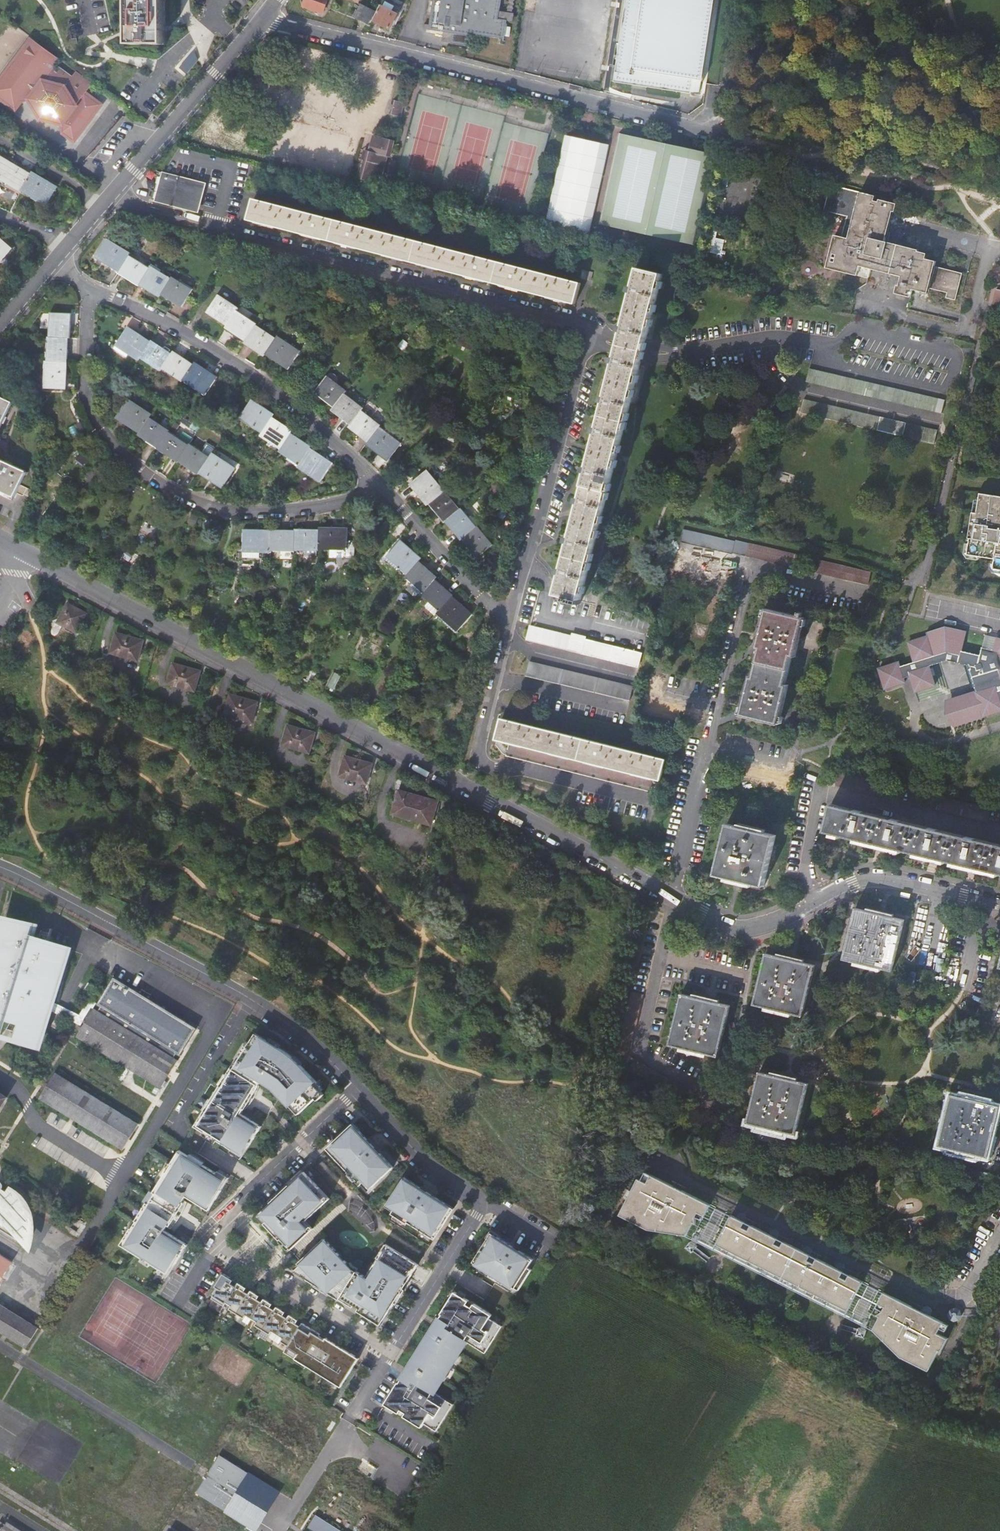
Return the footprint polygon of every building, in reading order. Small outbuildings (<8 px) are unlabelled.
[(131,44),(144,44),(144,51),(152,52),(152,44),(165,44),(165,0),(131,0),(131,44)] [(304,6),(323,12),(328,0),(306,0),(304,6)] [(384,0),(379,9),(378,12),(374,21),(390,29),(400,8),(385,0),(384,0)] [(429,24),(429,28),(445,31),(452,32),(451,44),(467,47),(469,34),(504,39),(507,21),(499,20),(500,12),(501,0),(433,0),(429,24)] [(614,83),(699,95),(701,81),(703,81),(716,0),(627,0),(614,83)] [(368,24),(375,11),(361,4),(356,11),(362,14),(359,19),(368,24)] [(500,12),(499,20),(507,21),(513,22),(515,14),(500,12)] [(452,32),(445,31),(443,44),(451,44),(452,32)] [(50,121),(63,125),(64,133),(71,139),(79,129),(81,131),(92,116),(90,114),(97,104),(84,95),(90,87),(74,75),(72,77),(56,65),(58,63),(33,44),(23,56),(21,54),(0,81),(0,82),(3,84),(0,87),(0,94),(8,99),(6,102),(15,109),(20,102),(31,100),(37,112),(42,110),(51,117),(50,121)] [(398,98),(393,112),(405,115),(409,101),(398,98)] [(378,146),(376,150),(373,149),(370,149),(362,176),(383,182),(390,155),(392,150),(395,151),(398,139),(378,133),(374,145),(378,146)] [(627,135),(607,226),(705,248),(725,157),(627,135)] [(617,147),(573,137),(554,225),(597,234),(617,147)] [(46,205),(57,187),(33,173),(31,175),(0,157),(0,180),(21,192),(22,191),(46,205)] [(163,175),(156,201),(195,211),(202,185),(163,175)] [(860,266),(870,269),(900,276),(898,285),(897,285),(895,292),(911,297),(913,289),(928,293),(929,288),(947,292),(945,298),(955,301),(962,274),(935,267),(936,263),(917,258),(919,251),(888,243),(891,233),(886,231),(891,211),(896,212),(898,204),(880,200),(880,202),(875,201),(877,195),(830,184),(824,210),(846,216),(841,235),(834,233),(825,267),(857,275),(860,266)] [(253,200),(248,221),(575,305),(580,283),(253,200)] [(12,250),(0,239),(0,264),(12,250)] [(161,294),(181,307),(192,290),(171,277),(170,279),(149,266),(149,268),(128,255),(129,253),(107,239),(95,257),(119,271),(118,272),(138,285),(139,284),(159,296),(161,294)] [(870,269),(860,266),(857,275),(867,278),(870,269)] [(643,351),(662,275),(639,269),(634,288),(631,287),(630,292),(633,292),(624,327),(621,326),(620,331),(623,332),(619,345),(616,358),(613,358),(612,363),(614,363),(606,398),(604,397),(602,402),(604,402),(598,429),(595,428),(594,433),(597,433),(588,468),(586,468),(585,472),(587,473),(580,498),(578,498),(577,502),(579,503),(571,538),(568,537),(567,542),(569,543),(562,569),(560,568),(559,573),(561,574),(556,595),(580,601),(643,351)] [(265,355),(288,369),(300,351),(277,337),(276,339),(256,326),(257,324),(237,311),(239,309),(218,296),(207,313),(227,326),(226,328),(246,341),(245,343),(264,356),(265,355)] [(46,361),(45,388),(66,389),(69,338),(70,338),(71,314),(51,313),(49,338),(48,337),(47,361),(46,361)] [(183,380),(205,395),(218,377),(196,363),(194,365),(173,352),(172,354),(151,340),(150,342),(128,327),(116,345),(138,360),(140,357),(161,371),(162,369),(182,382),(183,380)] [(4,360),(10,365),(16,358),(10,352),(4,360)] [(810,369),(806,382),(942,413),(945,399),(810,369)] [(346,394),(347,392),(336,383),(328,377),(328,376),(315,393),(335,408),(333,410),(352,425),(350,427),(369,442),(367,444),(388,460),(402,444),(401,443),(392,435),(381,427),(381,426),(363,411),(365,408),(346,394)] [(4,422),(6,423),(9,417),(7,416),(14,402),(0,395),(0,431),(4,422)] [(200,473),(222,487),(234,469),(211,455),(210,457),(190,444),(189,445),(179,438),(170,432),(170,431),(150,417),(152,415),(129,399),(117,418),(140,432),(139,434),(147,439),(146,441),(158,449),(178,462),(179,461),(199,474),(200,473)] [(297,467),(320,481),(332,464),(310,448),(310,447),(291,433),(292,432),(272,418),(274,415),(252,400),(240,418),(263,433),(261,435),(281,449),(280,451),(299,464),(297,467)] [(806,400),(803,412),(935,442),(938,430),(806,400)] [(176,423),(171,430),(175,433),(180,425),(176,423)] [(396,430),(392,435),(401,443),(405,438),(396,430)] [(183,432),(179,438),(189,445),(190,444),(193,439),(183,432)] [(15,496),(26,474),(27,474),(28,472),(27,471),(13,464),(13,462),(7,459),(6,461),(0,458),(0,489),(15,496)] [(462,540),(477,558),(494,544),(478,525),(476,527),(461,509),(460,510),(427,471),(410,484),(427,505),(429,504),(444,523),(445,522),(461,541),(462,540)] [(998,538),(999,531),(999,498),(981,495),(978,515),(974,515),(970,540),(973,541),(971,557),(997,561),(996,571),(999,571),(999,539),(998,538)] [(295,531),(244,530),(244,552),(271,552),(271,550),(294,551),(294,550),(329,550),(348,550),(347,541),(347,528),(319,528),(319,530),(295,529),(295,531)] [(732,552),(797,567),(799,555),(736,540),(736,541),(683,528),(680,541),(732,554),(732,552)] [(437,613),(445,620),(450,614),(462,625),(472,614),(452,596),(452,595),(435,580),(437,578),(419,562),(422,559),(401,540),(386,557),(406,575),(404,577),(423,593),(421,595),(439,611),(437,613)] [(353,541),(347,541),(348,550),(329,550),(329,557),(354,558),(353,541)] [(725,581),(728,568),(677,556),(674,569),(725,581)] [(816,573),(868,585),(870,572),(819,560),(816,573)] [(58,623),(63,626),(77,633),(87,614),(68,604),(60,619),(58,623)] [(450,614),(445,620),(443,622),(456,632),(462,625),(450,614)] [(753,679),(744,717),(781,726),(791,687),(786,686),(792,660),(797,662),(802,642),(805,643),(803,652),(822,657),(830,625),(801,618),(800,621),(768,614),(759,653),(764,654),(758,680),(753,679)] [(63,626),(58,623),(60,619),(57,620),(51,632),(52,636),(55,637),(58,636),(63,626)] [(977,694),(982,713),(983,716),(999,710),(999,655),(998,650),(982,646),(980,653),(962,649),(965,631),(945,625),(926,631),(927,635),(908,641),(914,660),(900,665),(899,661),(879,667),(885,687),(905,681),(904,678),(911,675),(915,691),(935,685),(929,665),(948,660),(969,665),(970,668),(969,669),(977,694)] [(530,626),(527,641),(639,668),(643,654),(530,626)] [(116,634),(111,653),(138,661),(143,641),(116,634)] [(985,635),(982,646),(998,650),(999,655),(999,639),(985,635)] [(530,662),(527,676),(630,701),(633,687),(530,662)] [(173,665),(168,684),(195,691),(200,672),(173,665)] [(954,721),(982,713),(977,694),(948,703),(954,721)] [(231,695),(225,714),(251,722),(257,703),(231,695)] [(649,701),(646,715),(678,722),(681,709),(649,701)] [(510,743),(507,756),(652,792),(655,779),(661,780),(667,760),(502,719),(497,739),(510,743)] [(289,726),(283,745),(309,752),(315,733),(289,726)] [(346,757),(340,776),(366,783),(372,764),(346,757)] [(759,771),(756,784),(789,792),(792,779),(759,771)] [(881,797),(884,784),(838,773),(835,787),(881,797)] [(398,790),(392,814),(430,825),(436,801),(398,790)] [(988,823),(991,810),(939,798),(937,811),(988,823)] [(831,806),(825,833),(999,875),(999,845),(831,806)] [(727,825),(714,876),(764,888),(776,837),(727,825)] [(892,973),(904,922),(856,910),(843,961),(892,973)] [(51,938),(52,934),(44,932),(41,936),(37,944),(33,943),(37,927),(13,921),(0,974),(0,1016),(15,1020),(15,1017),(18,1018),(16,1023),(22,1024),(23,1020),(28,1021),(22,1041),(39,1047),(70,950),(52,944),(51,949),(47,948),(51,938)] [(766,956),(754,1006),(802,1018),(815,967),(766,956)] [(162,1087),(179,1060),(177,1059),(181,1054),(182,1055),(199,1028),(116,977),(99,1003),(103,1005),(99,1011),(96,1009),(79,1036),(162,1087)] [(681,996),(669,1047),(718,1058),(730,1008),(681,996)] [(254,1135),(260,1125),(242,1114),(245,1110),(246,1110),(248,1108),(255,1100),(260,1090),(261,1086),(260,1086),(263,1081),(275,1089),(298,1113),(306,1106),(308,1107),(317,1099),(319,1101),(325,1095),(322,1092),(316,1085),(318,1083),(302,1066),(298,1062),(294,1058),(286,1052),(280,1048),(269,1041),(257,1034),(251,1043),(249,1047),(247,1045),(228,1075),(230,1077),(223,1087),(221,1086),(212,1100),(210,1104),(211,1105),(207,1112),(205,1111),(196,1127),(205,1133),(218,1141),(233,1150),(241,1155),(247,1146),(249,1148),(257,1136),(254,1135)] [(271,1038),(269,1041),(280,1048),(282,1046),(271,1038)] [(296,1056),(294,1058),(298,1062),(302,1066),(304,1064),(296,1056)] [(56,1072),(41,1096),(124,1149),(140,1125),(56,1072)] [(221,1086),(223,1087),(230,1077),(228,1075),(226,1074),(220,1085),(221,1086)] [(759,1074),(747,1125),(795,1137),(807,1085),(759,1074)] [(316,1085),(322,1092),(325,1090),(318,1083),(316,1085)] [(951,1096),(938,1147),(988,1159),(999,1109),(951,1096)] [(211,1099),(204,1110),(205,1111),(207,1112),(211,1105),(210,1104),(212,1100),(211,1099)] [(298,1113),(300,1115),(308,1107),(306,1106),(298,1113)] [(360,1132),(354,1124),(351,1128),(357,1134),(360,1132)] [(263,1127),(260,1125),(254,1135),(257,1136),(263,1127)] [(360,1132),(357,1134),(351,1128),(338,1140),(341,1143),(331,1152),(350,1172),(349,1173),(350,1174),(357,1181),(362,1186),(363,1185),(366,1182),(372,1189),(395,1168),(381,1154),(380,1155),(375,1149),(376,1148),(369,1140),(360,1132)] [(216,1143),(218,1141),(205,1133),(203,1135),(216,1143)] [(371,1138),(369,1140),(376,1148),(375,1149),(380,1155),(381,1154),(384,1152),(371,1138)] [(338,1140),(329,1149),(331,1152),(341,1143),(338,1140)] [(249,1148),(247,1146),(241,1155),(233,1150),(231,1153),(242,1159),(249,1148)] [(176,1266),(189,1245),(166,1231),(168,1227),(172,1229),(176,1225),(181,1217),(186,1208),(188,1203),(185,1200),(187,1197),(210,1211),(223,1190),(221,1190),(227,1181),(217,1175),(218,1174),(204,1165),(204,1166),(190,1157),(181,1151),(172,1164),(173,1165),(168,1173),(167,1172),(162,1180),(154,1193),(156,1194),(150,1204),(148,1203),(136,1221),(137,1222),(133,1229),(132,1229),(129,1233),(121,1245),(143,1258),(152,1264),(161,1269),(169,1273),(174,1265),(176,1266)] [(192,1154),(190,1157),(204,1166),(204,1165),(206,1163),(192,1154)] [(160,1178),(162,1180),(167,1172),(168,1173),(173,1165),(172,1164),(169,1163),(160,1178)] [(220,1171),(218,1174),(217,1175),(227,1181),(221,1190),(223,1190),(231,1178),(220,1171)] [(321,1189),(305,1172),(291,1186),(290,1185),(272,1203),(272,1204),(260,1215),(268,1222),(266,1224),(281,1241),(283,1239),(292,1250),(314,1229),(307,1222),(327,1203),(317,1193),(321,1189)] [(695,1239),(700,1242),(863,1327),(868,1330),(868,1329),(874,1332),(902,1360),(928,1373),(939,1352),(942,1353),(949,1340),(945,1338),(950,1328),(931,1318),(932,1314),(932,1311),(927,1309),(923,1309),(922,1314),(924,1320),(921,1324),(912,1318),(915,1312),(913,1311),(914,1310),(844,1274),(846,1271),(845,1268),(840,1265),(838,1265),(836,1270),(812,1257),(813,1254),(812,1250),(809,1248),(805,1250),(803,1253),(778,1240),(780,1236),(779,1234),(775,1231),(772,1233),(770,1236),(747,1224),(748,1222),(748,1220),(748,1218),(748,1217),(744,1215),(739,1215),(737,1219),(646,1172),(624,1215),(653,1230),(690,1236),(696,1238),(695,1239)] [(357,1181),(350,1174),(349,1175),(355,1182),(357,1181)] [(405,1178),(389,1204),(396,1209),(395,1212),(393,1214),(396,1216),(406,1222),(409,1224),(409,1223),(433,1238),(440,1226),(443,1228),(452,1213),(453,1213),(445,1208),(447,1205),(437,1198),(436,1199),(421,1190),(422,1188),(405,1178)] [(17,1240),(18,1238),(26,1246),(29,1240),(32,1234),(33,1227),(33,1220),(32,1216),(28,1214),(27,1208),(25,1203),(23,1198),(21,1196),(17,1192),(13,1188),(10,1187),(8,1191),(4,1188),(4,1187),(4,1186),(4,1185),(4,1184),(3,1183),(3,1182),(2,1182),(1,1181),(0,1181),(0,1229),(17,1240)] [(366,1182),(363,1185),(369,1192),(372,1189),(366,1182)] [(422,1188),(421,1190),(436,1199),(437,1198),(438,1197),(423,1187),(422,1188)] [(331,1199),(321,1189),(317,1193),(327,1203),(331,1199)] [(145,1201),(148,1203),(150,1204),(156,1194),(154,1193),(152,1191),(145,1201)] [(386,1207),(395,1212),(396,1209),(389,1204),(388,1203),(386,1207)] [(447,1205),(445,1208),(453,1213),(452,1213),(453,1214),(456,1209),(447,1205)] [(184,1215),(182,1224),(195,1227),(197,1218),(184,1215)] [(268,1222),(260,1215),(258,1216),(266,1224),(268,1222)] [(406,1222),(396,1216),(394,1219),(404,1225),(406,1222)] [(127,1231),(129,1233),(132,1229),(133,1229),(137,1222),(136,1221),(134,1220),(127,1231)] [(436,1240),(443,1228),(440,1226),(433,1238),(436,1240)] [(487,1239),(489,1240),(492,1235),(496,1238),(497,1237),(499,1238),(500,1236),(492,1231),(487,1239)] [(489,1240),(475,1263),(481,1266),(492,1274),(491,1276),(505,1285),(506,1282),(516,1289),(520,1291),(533,1270),(529,1268),(534,1260),(520,1252),(520,1253),(513,1249),(514,1248),(499,1238),(497,1237),(496,1238),(492,1235),(489,1240)] [(283,1239),(281,1241),(291,1251),(292,1250),(283,1239)] [(341,1256),(325,1239),(299,1264),(301,1266),(311,1277),(308,1280),(341,1300),(342,1297),(355,1305),(361,1309),(359,1311),(378,1323),(380,1319),(384,1322),(420,1265),(387,1245),(378,1258),(379,1259),(376,1265),(372,1271),(367,1278),(358,1272),(354,1269),(349,1265),(346,1261),(345,1262),(340,1256),(341,1256)] [(701,1246),(699,1245),(694,1241),(688,1247),(694,1252),(695,1251),(709,1262),(712,1258),(699,1248),(701,1246)] [(10,1262),(0,1255),(0,1278),(10,1262)] [(150,1267),(152,1264),(143,1258),(141,1261),(150,1267)] [(355,1267),(352,1263),(349,1265),(354,1269),(358,1272),(360,1269),(355,1267)] [(169,1273),(161,1269),(158,1272),(168,1278),(176,1266),(174,1265),(169,1273)] [(311,1277),(301,1266),(296,1272),(308,1280),(311,1277)] [(492,1274),(481,1266),(478,1270),(490,1277),(491,1276),(492,1274)] [(231,1278),(225,1274),(217,1287),(219,1289),(213,1299),(225,1306),(227,1303),(232,1307),(230,1310),(245,1319),(247,1316),(252,1319),(258,1323),(256,1326),(271,1335),(273,1332),(284,1339),(282,1342),(289,1347),(287,1349),(298,1356),(296,1359),(297,1359),(308,1366),(339,1386),(344,1377),(348,1379),(354,1368),(351,1366),(357,1357),(327,1338),(325,1342),(319,1338),(321,1335),(304,1324),(301,1327),(297,1324),(293,1322),(296,1319),(290,1316),(288,1319),(284,1316),(281,1314),(283,1311),(278,1308),(275,1311),(271,1308),(268,1306),(270,1303),(265,1299),(263,1303),(258,1300),(255,1298),(257,1295),(252,1291),(250,1295),(245,1292),(242,1290),(244,1287),(239,1283),(237,1287),(232,1284),(229,1282),(231,1278)] [(516,1289),(506,1282),(505,1285),(504,1286),(514,1292),(516,1289)] [(459,1294),(456,1292),(442,1314),(443,1315),(441,1319),(440,1318),(431,1331),(433,1333),(430,1339),(415,1361),(412,1367),(410,1366),(402,1379),(403,1379),(401,1383),(399,1383),(386,1405),(389,1407),(395,1411),(400,1414),(402,1410),(407,1414),(405,1417),(423,1428),(425,1424),(437,1432),(452,1409),(440,1401),(442,1397),(436,1394),(445,1381),(442,1379),(445,1375),(447,1377),(458,1360),(455,1358),(458,1354),(460,1356),(468,1343),(474,1346),(476,1343),(488,1350),(503,1327),(491,1319),(493,1316),(475,1304),(473,1308),(468,1305),(470,1301),(466,1298),(459,1294)] [(976,1302),(980,1316),(990,1299),(978,1292),(976,1302)] [(342,1297),(341,1300),(354,1308),(355,1305),(342,1297)] [(26,1347),(37,1328),(0,1304),(0,1330),(26,1347)] [(962,1317),(961,1311),(956,1309),(951,1310),(949,1315),(950,1321),(955,1324),(960,1322),(962,1317)] [(858,1336),(866,1338),(868,1331),(860,1328),(859,1330),(844,1326),(843,1330),(858,1334),(858,1336)] [(476,1343),(474,1346),(473,1347),(484,1354),(484,1353),(486,1354),(488,1350),(476,1343)] [(298,1356),(287,1349),(286,1352),(296,1359),(298,1356)] [(360,1359),(357,1357),(351,1366),(354,1368),(360,1359)] [(308,1366),(297,1359),(295,1362),(306,1369),(308,1366)] [(348,1379),(344,1377),(339,1386),(342,1388),(348,1379)] [(443,1396),(442,1397),(440,1401),(452,1409),(454,1405),(452,1404),(453,1403),(443,1396)] [(280,1491),(220,1454),(196,1493),(256,1530),(280,1491)] [(315,1514),(307,1526),(315,1530),(341,1530),(315,1514)] [(6,1523),(1,1530),(19,1530),(6,1523)]
